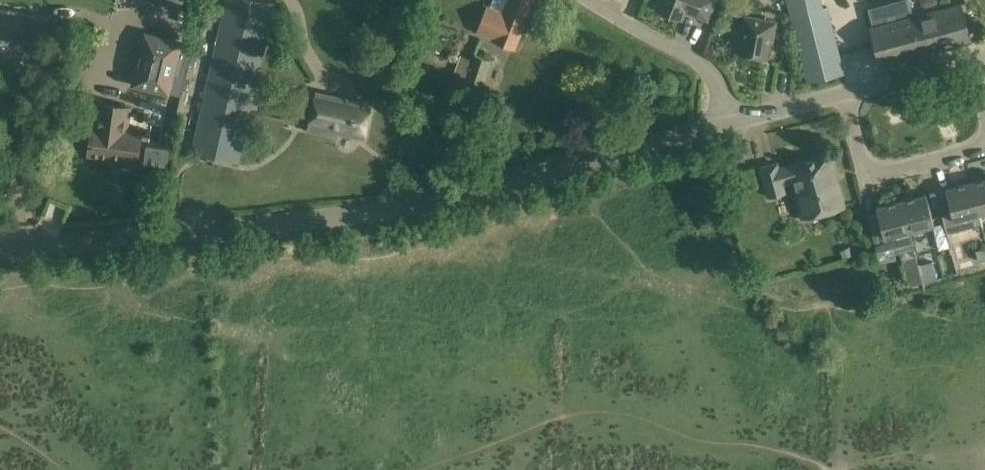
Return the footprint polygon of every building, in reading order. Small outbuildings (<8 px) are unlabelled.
[(239,162),(275,6),(250,0),(227,0),(192,151),(239,162)] [(477,32),(493,38),(492,39),(516,48),(535,0),(493,0),(490,7),(488,6),(477,32)] [(656,9),(682,19),(686,9),(694,12),(693,14),(708,20),(715,0),(660,0),(656,9)] [(871,27),(881,64),(923,53),(913,16),(912,16),(908,0),(899,0),(892,2),(897,20),(874,26),(871,27)] [(962,3),(913,16),(923,53),(971,40),(962,3)] [(827,7),(791,16),(807,82),(809,82),(844,73),(827,7)] [(0,9),(0,22),(1,22),(0,35),(24,37),(26,12),(0,9)] [(774,35),(776,22),(745,16),(738,53),(767,58),(771,34),(774,35)] [(178,44),(145,36),(134,84),(167,92),(178,44)] [(461,55),(449,88),(467,94),(471,81),(483,85),(492,61),(474,54),(472,59),(461,55)] [(330,130),(364,138),(372,104),(316,91),(307,130),(330,135),(331,134),(329,134),(330,130)] [(129,109),(96,104),(89,153),(113,157),(113,155),(120,156),(120,160),(137,163),(141,133),(126,131),(129,109)] [(803,217),(824,211),(844,206),(830,153),(789,164),(790,165),(778,168),(777,163),(762,167),(769,196),(784,192),(782,183),(794,180),(803,217)] [(971,182),(982,224),(982,223),(984,227),(984,179),(971,182)] [(952,212),(942,215),(947,232),(950,246),(984,236),(982,224),(971,182),(946,189),(952,212)] [(926,194),(901,200),(909,231),(912,242),(914,248),(916,255),(950,246),(947,232),(942,215),(932,217),(926,194)] [(881,224),(870,227),(876,251),(898,245),(912,242),(909,231),(901,200),(876,207),(878,213),(881,224)] [(914,248),(900,252),(909,286),(923,283),(921,276),(916,255),(914,248)] [(984,260),(984,248),(974,251),(976,262),(984,260)] [(921,276),(936,273),(933,262),(919,266),(921,276)]
